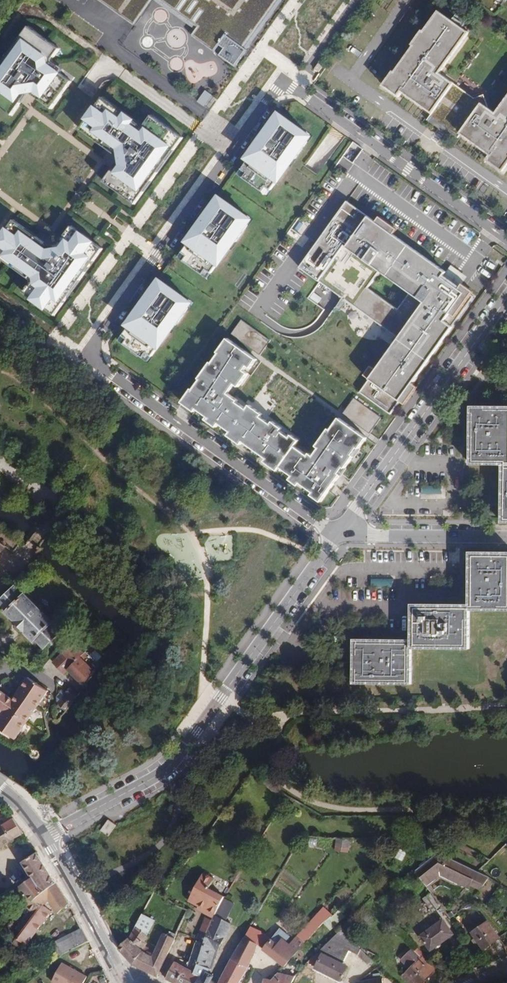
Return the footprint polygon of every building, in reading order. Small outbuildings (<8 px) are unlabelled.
[(132,24),(132,23),(139,15),(142,17),(154,0),(98,0),(132,24)] [(200,0),(178,0),(172,9),(159,0),(154,0),(195,30),(211,8),(200,0)] [(172,9),(178,0),(159,0),(172,9)] [(211,8),(195,30),(191,36),(235,67),(244,55),(243,54),(241,53),(278,0),(200,0),(211,8)] [(243,54),(282,0),(278,0),(241,53),(243,54)] [(383,86),(399,97),(402,92),(432,113),(429,118),(457,138),(461,134),(491,155),(487,160),(503,171),(506,165),(506,99),(496,114),(489,109),(484,95),(472,99),(469,100),(468,102),(461,97),(464,93),(440,75),(470,35),(440,13),(425,33),(424,32),(383,86)] [(135,25),(142,17),(139,15),(132,23),(135,25)] [(28,27),(19,39),(23,42),(7,65),(3,62),(0,66),(0,73),(1,73),(0,75),(0,108),(12,116),(21,104),(17,101),(22,94),(35,92),(42,97),(39,101),(51,110),(71,82),(48,65),(47,58),(54,57),(59,50),(28,27)] [(19,39),(3,62),(7,65),(23,42),(19,39)] [(211,96),(204,91),(197,102),(204,107),(211,96)] [(464,93),(461,97),(468,102),(469,100),(472,99),(464,93)] [(122,119),(125,115),(102,98),(101,99),(113,108),(111,111),(122,119)] [(174,151),(183,139),(151,116),(144,125),(148,127),(143,134),(130,126),(134,121),(125,115),(122,119),(111,111),(113,108),(101,99),(80,128),(92,137),(94,134),(105,142),(102,146),(120,159),(117,164),(121,167),(116,173),(112,170),(103,182),(135,205),(144,193),(140,190),(148,179),(152,182),(158,173),(154,170),(170,148),(174,151)] [(279,115),(276,119),(281,123),(285,118),(279,114),(279,115)] [(295,160),(308,142),(302,138),(306,133),(285,118),(281,123),(276,119),(263,137),(266,139),(258,151),(256,150),(241,170),(247,174),(243,179),(262,192),(266,187),(271,191),(289,166),(286,164),(291,157),(295,160)] [(457,138),(429,118),(427,120),(447,134),(448,133),(457,139),(457,138)] [(143,127),(134,121),(130,126),(143,134),(148,127),(144,125),(143,127)] [(80,128),(79,130),(102,146),(105,142),(94,134),(92,137),(80,128)] [(311,137),(306,133),(302,138),(308,142),(311,137)] [(158,173),(174,151),(170,148),(154,170),(158,173)] [(247,174),(241,170),(238,175),(243,179),(247,174)] [(144,193),(152,182),(148,179),(140,190),(144,193)] [(268,196),(271,191),(266,187),(262,192),(268,196)] [(377,218),(349,197),(347,200),(437,267),(439,264),(394,231),(398,226),(381,213),(377,218)] [(220,198),(216,203),(222,207),(225,202),(220,198)] [(459,287),(442,275),(446,269),(439,264),(437,267),(347,200),(300,267),(320,281),(398,337),(392,346),(360,391),(391,413),(399,401),(418,374),(418,373),(473,294),(460,284),(459,287)] [(236,243),(248,226),(243,222),(246,217),(225,202),(222,207),(216,203),(204,221),(207,223),(198,235),(196,233),(182,253),(187,257),(184,262),(203,276),(206,271),(212,275),(230,249),(227,247),(231,240),(236,243)] [(252,221),(246,217),(243,222),(248,226),(252,221)] [(103,250),(75,230),(62,249),(48,251),(23,234),(26,230),(14,221),(0,240),(0,259),(4,262),(6,258),(35,278),(36,285),(31,286),(29,286),(23,294),(55,317),(64,304),(60,301),(76,279),(80,282),(86,273),(82,270),(90,259),(94,263),(103,250)] [(62,249),(75,230),(71,227),(58,246),(51,247),(26,230),(23,234),(48,251),(62,249)] [(187,257),(182,253),(178,258),(184,262),(187,257)] [(6,258),(4,262),(32,282),(31,286),(36,285),(35,278),(6,258)] [(90,259),(82,270),(86,273),(94,263),(90,259)] [(445,275),(462,285),(466,277),(450,267),(445,275)] [(206,271),(203,276),(208,279),(212,275),(206,271)] [(80,282),(76,279),(60,301),(64,304),(80,282)] [(161,281),(157,286),(163,290),(166,285),(161,281)] [(176,327),(189,309),(183,305),(187,300),(166,285),(163,290),(157,286),(144,304),(147,306),(139,318),(137,317),(122,337),(128,340),(124,345),(143,359),(147,354),(152,358),(170,333),(167,330),(172,324),(176,327)] [(317,304),(321,298),(312,291),(308,297),(317,304)] [(193,304),(187,300),(183,305),(189,309),(193,304)] [(271,342),(242,321),(232,335),(261,356),(271,342)] [(128,340),(122,337),(119,341),(124,345),(128,340)] [(267,462),(280,471),(282,467),(299,443),(301,440),(267,418),(250,408),(249,409),(238,403),(239,401),(229,395),(236,385),(240,388),(249,375),(245,372),(248,367),(252,369),(258,360),(229,340),(219,353),(220,354),(213,364),(212,363),(183,404),(196,413),(197,411),(208,419),(207,420),(218,428),(221,424),(232,432),(230,436),(243,445),(245,442),(269,459),(267,462)] [(147,354),(143,359),(148,363),(152,358),(147,354)] [(382,416),(354,397),(346,408),(343,413),(371,432),(382,416)] [(472,405),(471,461),(504,462),(504,518),(506,518),(506,405),(472,405)] [(197,411),(196,413),(207,420),(208,419),(197,411)] [(324,501),(368,437),(340,418),(331,430),(330,428),(320,443),(323,444),(317,452),(313,450),(312,452),(299,443),(282,467),(295,475),(292,479),(301,485),(303,482),(316,491),(314,494),(324,501)] [(282,467),(280,471),(292,479),(295,475),(282,467)] [(303,482),(301,485),(314,494),(316,491),(303,482)] [(441,486),(422,487),(422,497),(441,497),(441,486)] [(468,551),(468,605),(411,604),(411,639),(353,640),(353,683),(410,683),(410,648),(468,648),(468,609),(506,610),(506,552),(468,551)] [(15,586),(0,602),(0,603),(8,611),(7,612),(35,640),(36,639),(44,648),(61,632),(52,623),(53,622),(25,594),(24,595),(15,586)] [(68,669),(84,685),(99,665),(91,657),(89,659),(72,642),(63,652),(64,653),(54,662),(64,673),(68,669)] [(31,750),(37,751),(56,723),(35,709),(48,691),(28,677),(14,699),(0,690),(0,729),(31,750)] [(66,710),(78,693),(73,690),(62,706),(66,710)] [(0,826),(0,848),(17,837),(24,833),(14,818),(0,826)] [(28,838),(24,833),(17,837),(20,842),(28,838)] [(351,838),(337,837),(335,849),(348,852),(351,838)] [(478,870),(440,849),(415,869),(428,886),(432,892),(443,886),(457,892),(467,886),(474,891),(491,878),(478,870)] [(34,898),(57,883),(38,852),(23,861),(34,878),(22,886),(23,891),(17,899),(31,909),(11,936),(16,940),(17,938),(36,913),(42,905),(34,898)] [(214,879),(203,873),(189,901),(199,906),(215,915),(225,897),(209,889),(214,879)] [(68,901),(57,883),(34,898),(42,905),(36,913),(17,938),(26,944),(54,908),(58,913),(70,903),(68,901)] [(427,889),(420,894),(423,898),(430,893),(427,889)] [(440,907),(430,893),(423,898),(425,901),(432,911),(433,912),(440,907)] [(432,911),(425,901),(417,906),(424,917),(432,911)] [(122,929),(128,924),(113,906),(108,911),(122,929)] [(197,909),(213,918),(215,915),(199,906),(197,909)] [(332,917),(325,908),(297,935),(306,943),(325,924),(331,918),(332,917)] [(143,914),(131,939),(119,949),(132,963),(133,965),(149,972),(157,976),(175,938),(165,932),(161,946),(155,944),(153,949),(146,945),(153,939),(151,937),(156,921),(143,914)] [(205,943),(210,930),(214,918),(213,918),(206,915),(197,940),(205,943)] [(214,918),(210,930),(224,937),(231,924),(215,915),(214,918)] [(336,923),(331,918),(325,924),(330,929),(336,923)] [(453,934),(443,920),(432,927),(428,921),(421,926),(426,932),(421,936),(431,950),(440,943),(453,934)] [(499,938),(488,922),(473,932),(484,949),(499,938)] [(132,930),(128,924),(122,929),(127,935),(132,930)] [(239,946),(231,958),(249,967),(256,952),(258,945),(262,931),(251,926),(245,938),(239,946)] [(77,947),(89,941),(82,928),(57,942),(59,946),(54,948),(59,958),(63,954),(77,947)] [(119,949),(131,939),(127,935),(122,929),(112,937),(119,949)] [(361,949),(341,929),(309,962),(317,966),(316,968),(341,980),(347,966),(343,964),(349,951),(358,955),(361,949)] [(205,943),(195,972),(199,975),(195,982),(211,982),(211,981),(214,976),(208,973),(210,969),(211,969),(216,955),(218,951),(224,937),(210,930),(205,943)] [(271,939),(262,931),(258,945),(263,950),(271,939)] [(285,966),(295,955),(301,949),(306,943),(297,935),(290,944),(282,939),(278,944),(271,939),(263,950),(285,966)] [(195,972),(205,943),(197,940),(188,968),(195,972)] [(93,950),(89,941),(77,947),(82,956),(93,950)] [(442,946),(440,943),(431,950),(429,951),(431,954),(442,946)] [(425,957),(417,948),(413,952),(422,960),(425,957)] [(301,949),(295,955),(300,961),(307,954),(301,949)] [(372,959),(361,949),(358,955),(367,964),(372,959)] [(412,950),(402,960),(411,968),(407,972),(406,972),(401,976),(408,982),(414,982),(415,981),(417,982),(423,982),(437,969),(425,957),(422,960),(413,952),(412,950)] [(231,958),(222,976),(219,982),(239,982),(249,967),(231,958)] [(87,977),(79,972),(78,973),(76,972),(77,970),(63,962),(52,980),(56,982),(84,982),(87,977)] [(195,972),(188,968),(175,962),(166,979),(175,982),(195,982),(199,975),(195,972)] [(278,973),(272,980),(264,978),(263,982),(293,982),(296,976),(278,973)]
